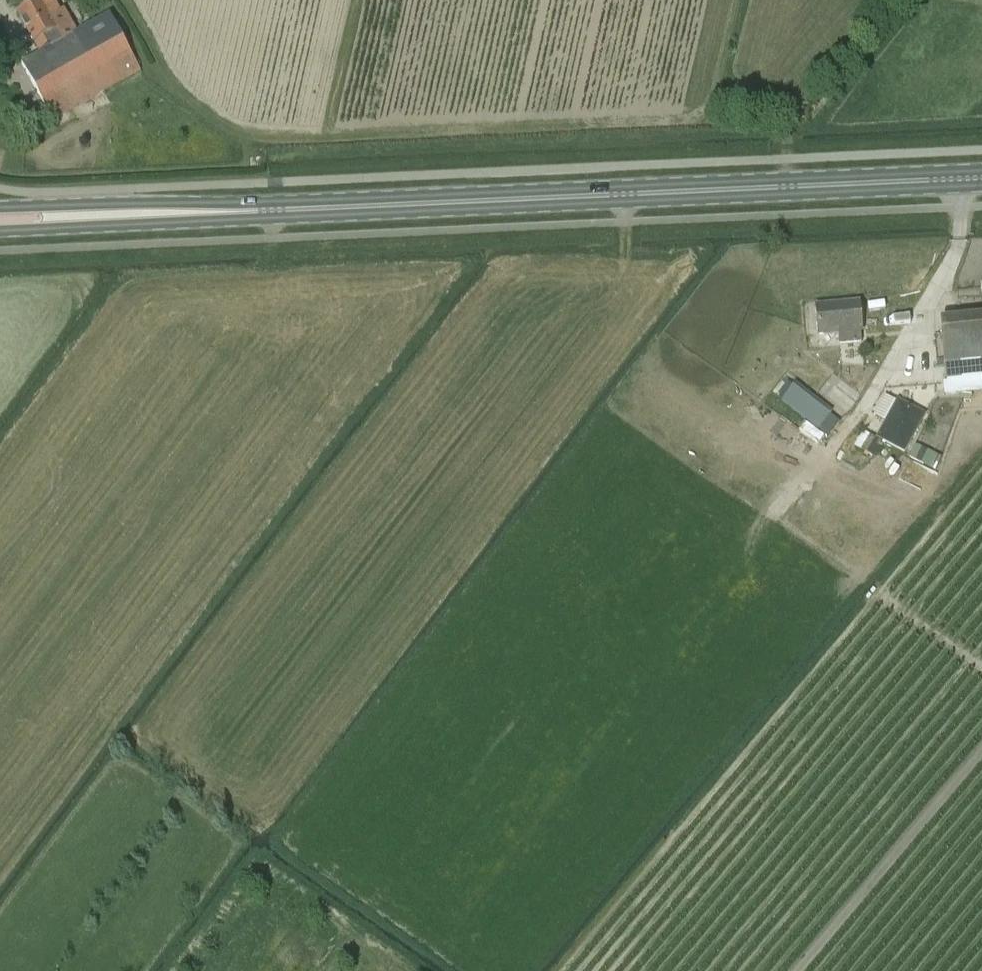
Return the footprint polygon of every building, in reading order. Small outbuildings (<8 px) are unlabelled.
[(17,15),(33,45),(34,45),(39,54),(21,64),(53,122),(141,72),(109,15),(77,33),(64,10),(59,13),(52,0),(43,0),(17,15)] [(859,302),(815,306),(817,336),(838,334),(839,345),(860,343),(859,333),(862,333),(859,302)] [(939,321),(943,368),(981,364),(981,316),(939,321)] [(898,404),(884,396),(874,416),(888,423),(879,439),(904,452),(921,420),(923,416),(898,402),(898,404)] [(817,402),(805,417),(827,435),(839,419),(817,402)] [(873,456),(879,446),(881,442),(871,436),(863,450),(873,456)]
